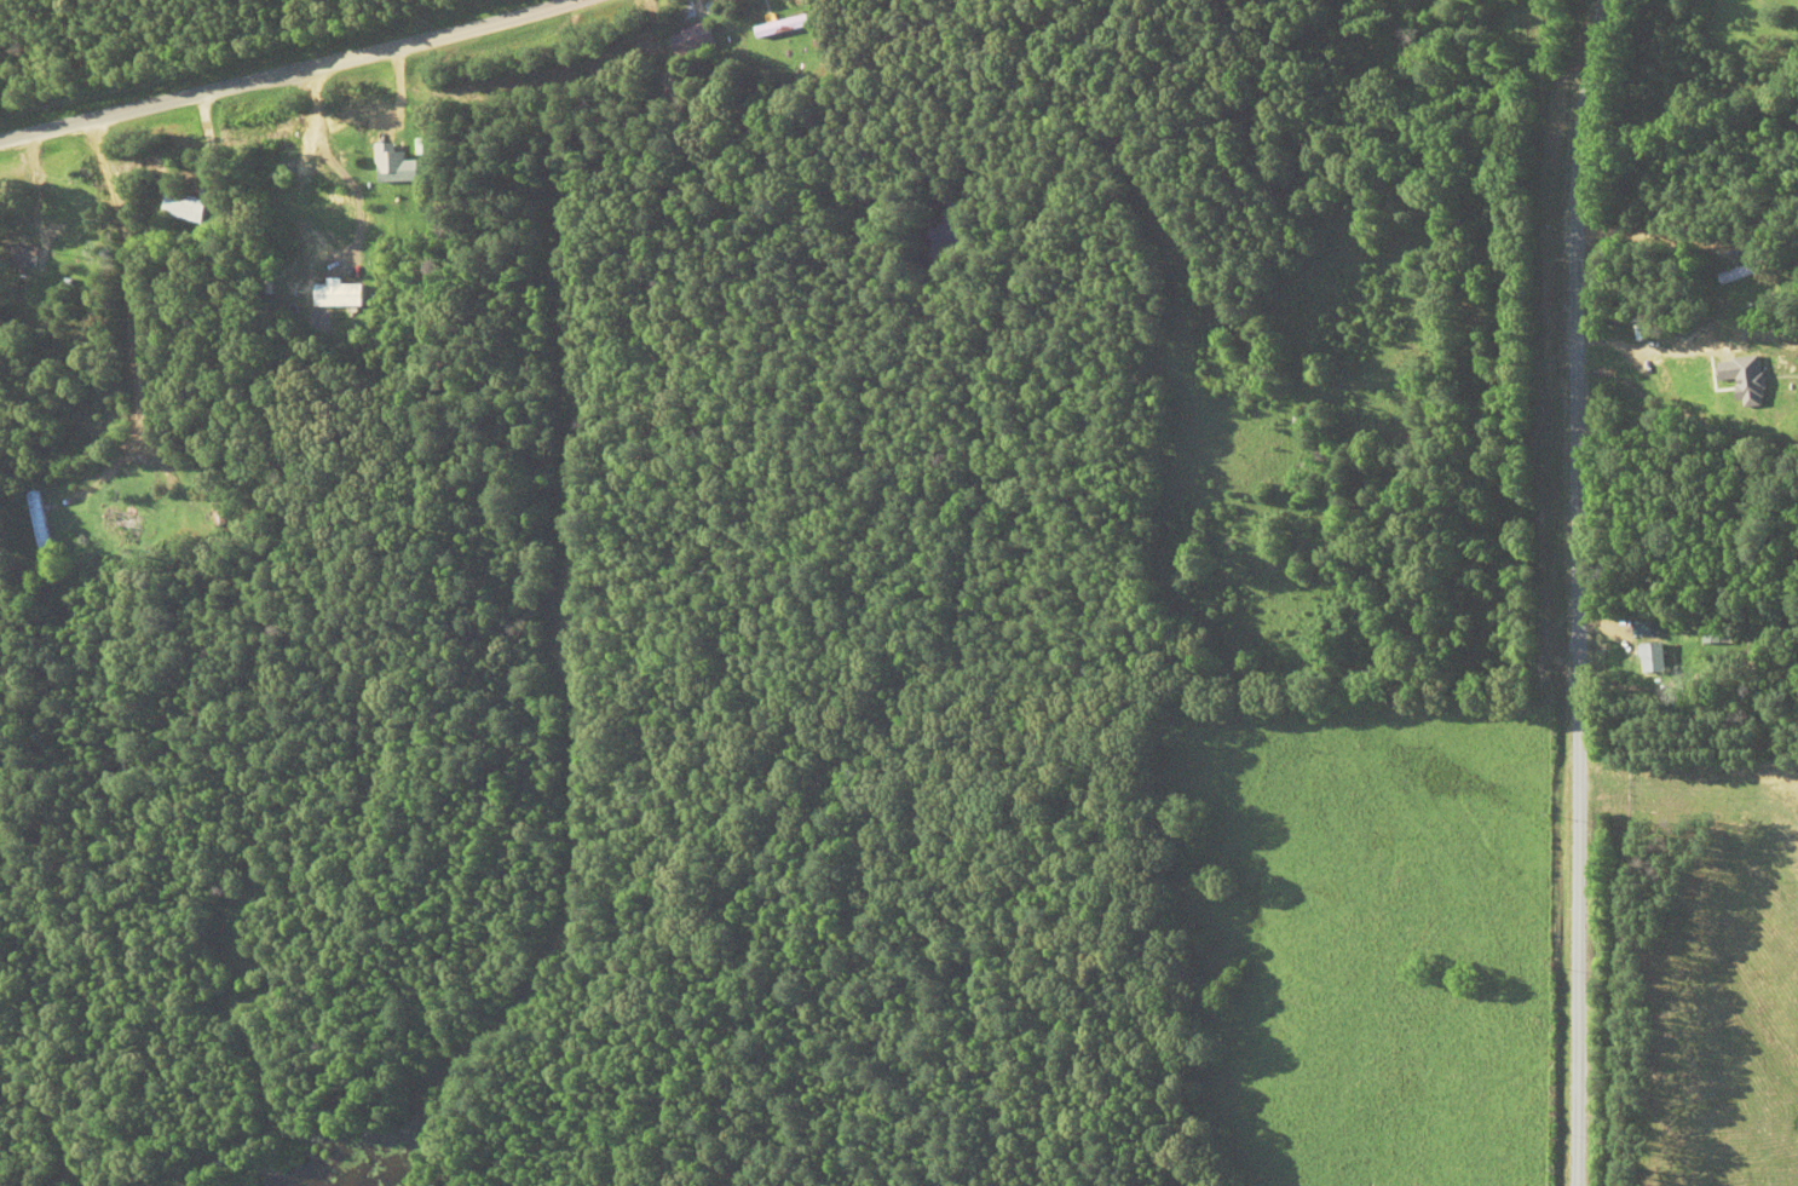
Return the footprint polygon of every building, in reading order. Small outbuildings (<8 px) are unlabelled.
[(753,26),(755,37),(807,26),(804,15),(753,26)] [(667,34),(675,57),(714,44),(707,21),(667,34)] [(396,143),(378,143),(378,181),(419,181),(419,160),(407,160),(407,151),(396,151),(396,143)] [(205,224),(210,200),(168,191),(163,215),(205,224)] [(1,240),(0,246),(0,262),(37,269),(41,248),(1,240)] [(27,493),(40,547),(50,545),(37,490),(27,493)] [(105,506),(99,532),(138,541),(144,514),(105,506)] [(1637,630),(1652,631),(1652,614),(1637,613),(1637,630)] [(1666,670),(1665,644),(1641,645),(1642,671),(1666,670)]
